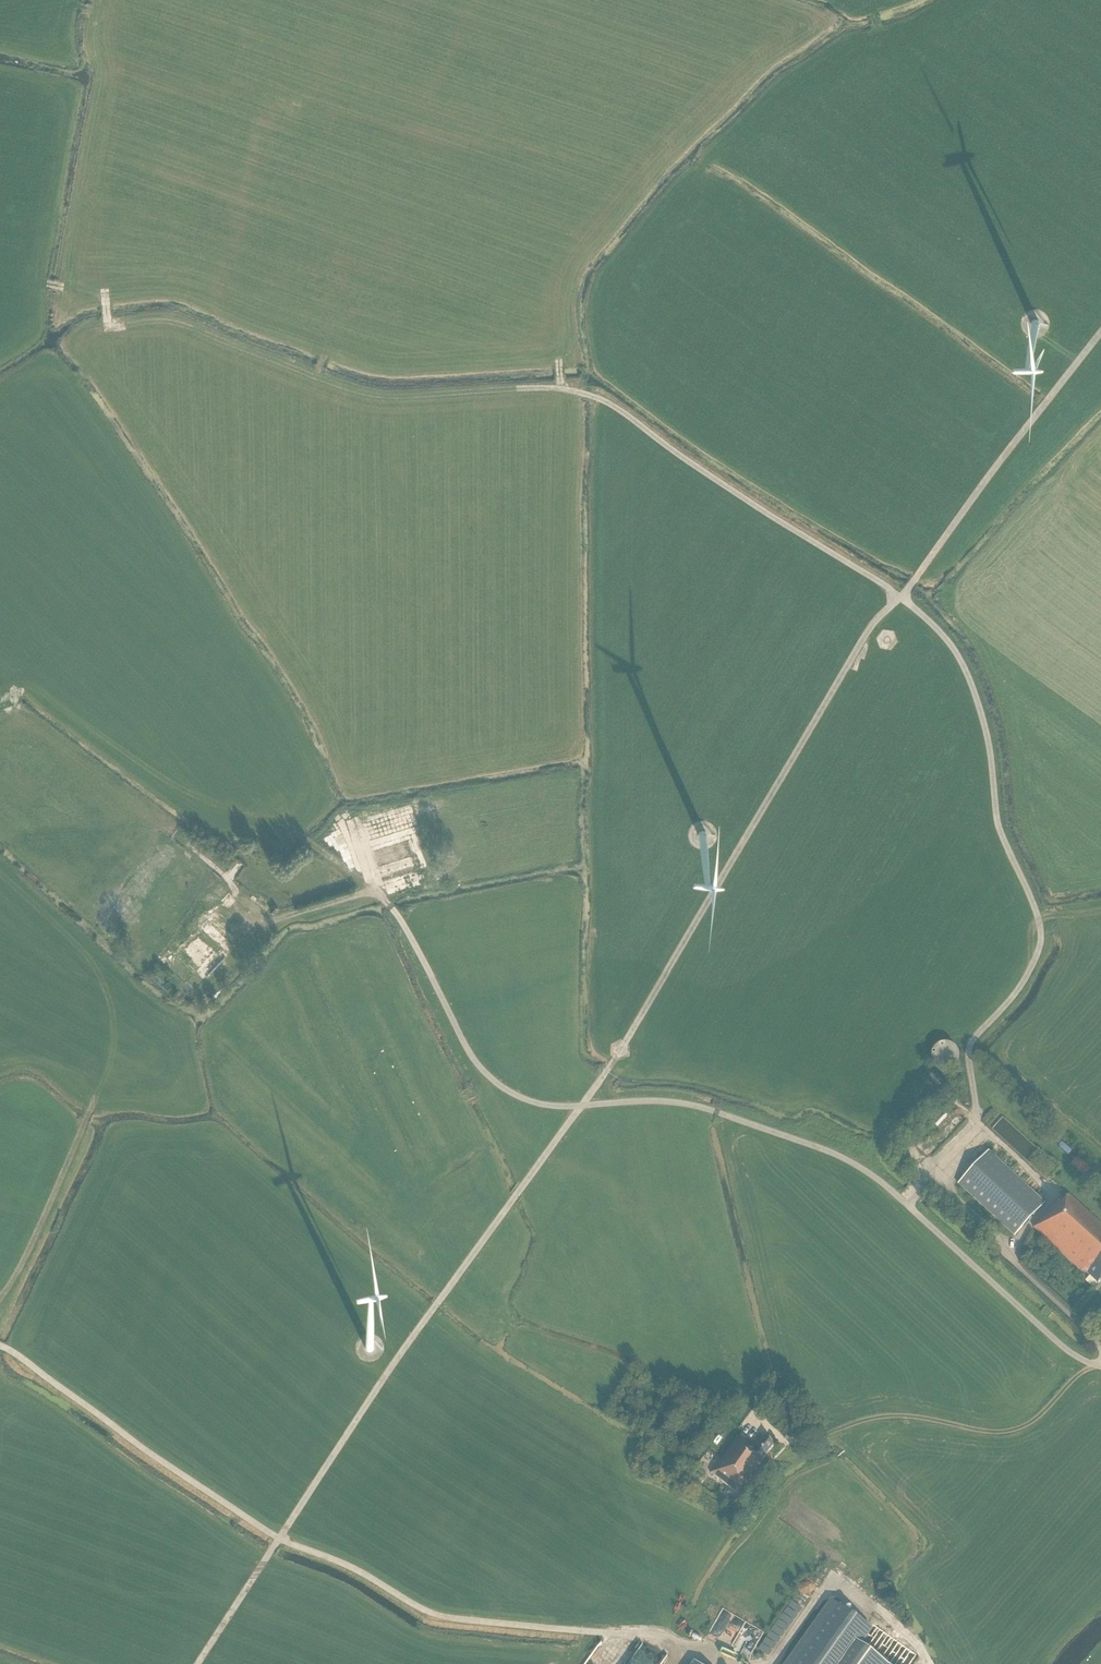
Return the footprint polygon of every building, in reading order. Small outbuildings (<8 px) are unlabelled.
[(388,896),(421,886),(418,876),(428,873),(415,827),(371,841),(388,896)] [(210,915),(220,904),(228,896),(219,887),(216,885),(196,907),(204,915),(160,959),(185,984),(187,982),(195,989),(239,943),(211,916),(210,915)] [(954,1046),(952,1045),(949,1044),(946,1043),(944,1043),(941,1043),(938,1044),(936,1045),(934,1047),(932,1050),(931,1052),(930,1055),(930,1057),(931,1060),(932,1063),(933,1065),(935,1067),(937,1069),(940,1070),(942,1071),(945,1071),(948,1070),(950,1069),(953,1068),(955,1066),(956,1064),(958,1062),(958,1059),(958,1056),(958,1053),(957,1051),(956,1048),(954,1046)] [(1014,1235),(1043,1202),(988,1151),(958,1183),(1014,1235)] [(1071,1163),(1084,1176),(1091,1169),(1078,1156),(1071,1163)] [(1046,1196),(1049,1192),(1039,1186),(1036,1190),(1046,1196)] [(1034,1227),(1082,1271),(1083,1270),(1089,1276),(1085,1281),(1093,1288),(1097,1283),(1098,1284),(1100,1281),(1100,1225),(1066,1195),(1059,1203),(1057,1201),(1034,1227)] [(710,1473),(739,1494),(761,1465),(759,1463),(774,1444),(765,1436),(757,1446),(748,1439),(746,1441),(739,1435),(710,1473)] [(738,1495),(732,1504),(740,1510),(746,1501),(738,1495)] [(790,1598),(760,1646),(770,1652),(800,1605),(790,1598)] [(856,1642),(867,1627),(829,1600),(784,1663),(887,1663),(856,1642)] [(741,1625),(745,1617),(723,1606),(719,1614),(741,1625)]
